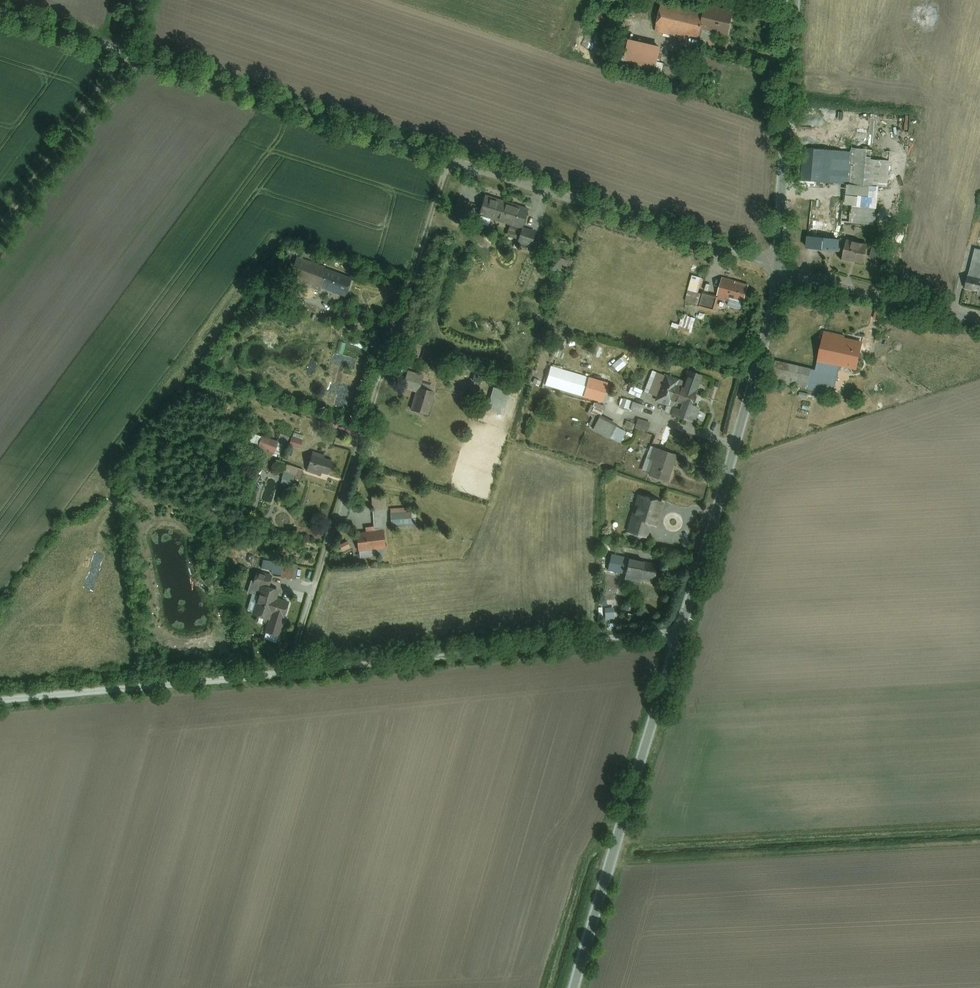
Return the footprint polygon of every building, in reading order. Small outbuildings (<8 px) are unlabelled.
[(699,25),(702,11),(658,0),(651,30),(679,37),(678,41),(686,43),(688,36),(696,38),(699,25)] [(699,25),(727,32),(733,10),(704,3),(702,11),(699,25)] [(652,74),(660,45),(625,35),(620,53),(615,52),(612,63),(652,74)] [(808,199),(875,206),(878,186),(885,187),(889,153),(853,149),(849,183),(810,179),(808,199)] [(527,206),(484,196),(480,214),(523,225),(527,206)] [(843,204),(810,201),(805,246),(839,250),(843,204)] [(521,229),(517,242),(528,245),(532,232),(521,229)] [(846,242),(844,259),(867,262),(869,245),(846,242)] [(975,251),(965,291),(978,294),(977,297),(979,298),(979,252),(975,251)] [(291,288),(317,297),(321,286),(327,270),(324,269),(325,267),(297,257),(289,279),(294,280),(291,288)] [(352,280),(328,270),(327,270),(321,286),(346,296),(352,280)] [(749,284),(724,276),(719,293),(744,300),(749,284)] [(884,311),(876,309),(873,321),(881,323),(884,311)] [(679,323),(672,322),(671,328),(692,333),(696,317),(681,314),(679,323)] [(845,337),(824,333),(817,365),(839,370),(856,373),(864,339),(853,337),(852,342),(844,340),(845,337)] [(618,371),(626,364),(620,357),(612,365),(618,371)] [(808,391),(812,371),(776,363),(771,383),(808,391)] [(833,397),(839,370),(817,365),(815,372),(812,371),(808,391),(833,397)] [(401,387),(417,392),(422,374),(406,369),(401,387)] [(687,371),(682,387),(697,392),(702,377),(687,371)] [(679,380),(663,374),(654,400),(670,406),(672,399),(677,386),(679,380)] [(426,414),(434,392),(419,386),(411,408),(426,414)] [(489,412),(504,415),(509,390),(492,386),(488,403),(491,404),(489,412)] [(682,387),(677,386),(672,399),(680,402),(690,406),(692,406),(697,392),(682,387)] [(640,397),(642,390),(635,388),(633,394),(640,397)] [(642,412),(644,404),(622,398),(619,406),(642,412)] [(690,406),(680,402),(675,415),(685,419),(690,406)] [(692,406),(690,406),(685,419),(694,422),(699,409),(692,406)] [(624,427),(599,415),(593,429),(617,441),(624,427)] [(651,422),(638,418),(635,427),(648,431),(651,422)] [(287,442),(289,436),(280,434),(278,440),(287,442)] [(263,436),(260,449),(274,453),(277,440),(263,436)] [(300,448),(303,439),(291,436),(288,444),(300,448)] [(648,474),(666,481),(675,455),(656,449),(648,474)] [(312,455),(308,469),(327,475),(331,462),(312,455)] [(288,465),(282,482),(292,485),(298,469),(288,465)] [(663,501),(639,495),(632,519),(650,523),(657,525),(663,501)] [(386,496),(371,497),(372,508),(387,507),(386,496)] [(410,506),(390,508),(392,525),(411,524),(410,506)] [(650,523),(632,519),(628,534),(646,538),(650,523)] [(382,531),(356,534),(358,556),(384,553),(382,531)] [(342,550),(351,546),(348,540),(339,544),(342,550)] [(624,571),(626,559),(611,556),(609,568),(624,571)] [(624,571),(624,574),(640,577),(642,565),(643,562),(626,559),(624,571)] [(281,576),(295,578),(296,567),(283,565),(281,576)] [(654,567),(642,565),(640,577),(652,579),(654,567)] [(261,587),(251,613),(269,619),(271,612),(276,599),(278,593),(261,587)] [(603,598),(604,610),(616,609),(615,597),(603,598)] [(287,603),(276,599),(271,612),(283,616),(287,603)]
